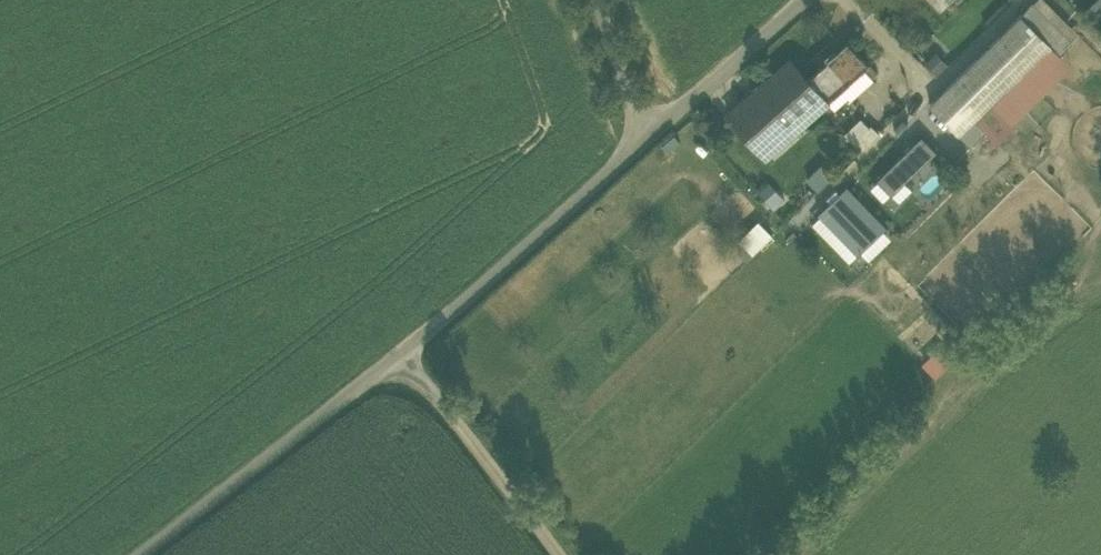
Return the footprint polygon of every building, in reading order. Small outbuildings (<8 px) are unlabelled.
[(941,10),(952,0),(932,0),(941,10)] [(1033,2),(1072,41),(1073,42),(1080,35),(1045,0),(1036,0),(1033,2)] [(1090,15),(1100,5),(1100,0),(1096,0),(1085,10),(1090,15)] [(1033,2),(1021,14),(1051,45),(1059,54),(1072,41),(1033,2)] [(976,119),(1051,45),(1021,14),(931,104),(960,135),(961,135),(976,119)] [(729,114),(766,157),(829,101),(865,69),(869,65),(849,42),(808,79),(791,59),(789,61),(791,62),(731,115),(730,113),(729,114)] [(1071,65),(1059,54),(1051,45),(976,119),(986,130),(999,143),(1014,127),(1011,124),(1071,65)] [(949,64),(936,51),(924,63),(937,76),(949,64)] [(865,69),(829,101),(835,109),(849,97),(851,99),(874,79),(865,69)] [(845,133),(861,150),(879,132),(872,124),(870,126),(861,117),(845,133)] [(986,130),(976,119),(961,135),(971,145),(986,130)] [(913,147),(879,180),(892,193),(905,180),(926,160),(926,161),(937,150),(923,135),(912,146),(913,147)] [(807,178),(819,191),(835,176),(823,163),(807,178)] [(884,201),(892,193),(879,180),(871,187),(884,201)] [(892,193),(901,201),(914,189),(905,180),(892,193)] [(770,181),(759,191),(775,209),(785,199),(770,181)] [(848,185),(819,213),(821,215),(839,234),(858,253),(859,254),(862,251),(885,229),(888,226),(848,185)] [(813,223),(831,242),(839,234),(821,215),(813,223)] [(754,255),(774,235),(759,220),(739,240),(754,255)] [(885,229),(862,251),(870,259),(892,237),(885,229)] [(849,262),(858,253),(839,234),(831,242),(849,262)] [(922,363),(936,378),(954,361),(940,347),(922,363)]
